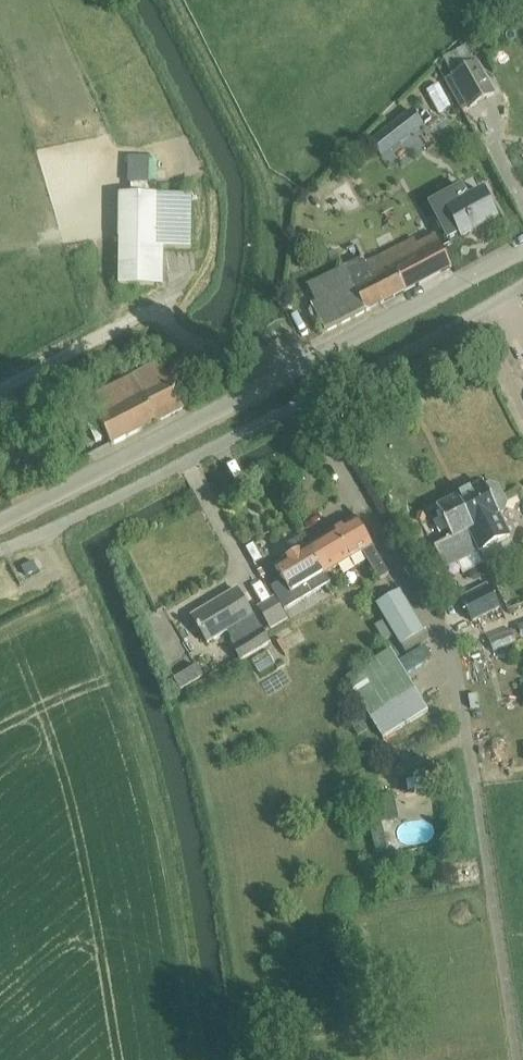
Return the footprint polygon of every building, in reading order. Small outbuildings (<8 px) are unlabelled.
[(453,79),(470,109),(494,96),(476,65),(453,79)] [(391,128),(371,144),(383,159),(403,143),(391,128)] [(462,187),(428,206),(447,241),(459,235),(461,238),(497,219),(483,192),(469,200),(462,187)] [(120,285),(155,285),(155,247),(191,248),(191,195),(134,194),(121,194),(120,285)] [(297,232),(297,241),(304,241),(305,232),(297,232)] [(317,304),(313,306),(326,331),(450,268),(436,237),(411,249),(408,242),(366,264),(363,259),(308,287),(317,304)] [(88,400),(97,419),(111,446),(155,423),(152,418),(179,404),(164,375),(159,363),(88,400)] [(483,487),(456,501),(472,532),(470,533),(480,554),(493,547),(509,539),(498,518),(503,516),(506,508),(497,491),(490,489),(485,491),(483,487)] [(472,532),(456,501),(436,511),(451,540),(434,549),(446,571),(480,554),(470,533),(472,532)] [(355,521),(309,548),(324,575),(361,553),(379,581),(387,576),(355,521)] [(253,537),(261,555),(271,551),(262,533),(253,537)] [(275,599),(286,620),(300,612),(291,593),(297,589),(304,600),(321,591),(315,580),(324,575),(309,548),(275,569),(289,593),(276,600),(275,599)] [(33,561),(22,567),(26,574),(37,568),(33,561)] [(462,604),(472,623),(498,609),(489,591),(462,604)] [(232,649),(240,663),(271,646),(271,645),(239,593),(193,618),(207,643),(226,633),(236,647),(232,649)] [(384,621),(375,627),(384,642),(393,637),(399,646),(421,633),(398,594),(376,607),(384,621)] [(160,606),(165,618),(184,611),(179,599),(160,606)] [(287,621),(286,620),(275,599),(257,610),(270,631),(287,621)] [(183,616),(170,622),(178,641),(191,635),(183,616)] [(498,628),(501,640),(522,634),(522,627),(522,622),(498,628)] [(348,680),(382,739),(426,713),(391,654),(348,680)] [(173,680),(179,691),(202,678),(196,667),(173,680)] [(477,695),(468,697),(470,710),(479,708),(477,695)] [(485,731),(485,742),(504,741),(504,730),(485,731)] [(468,868),(456,870),(457,882),(470,880),(468,868)]
